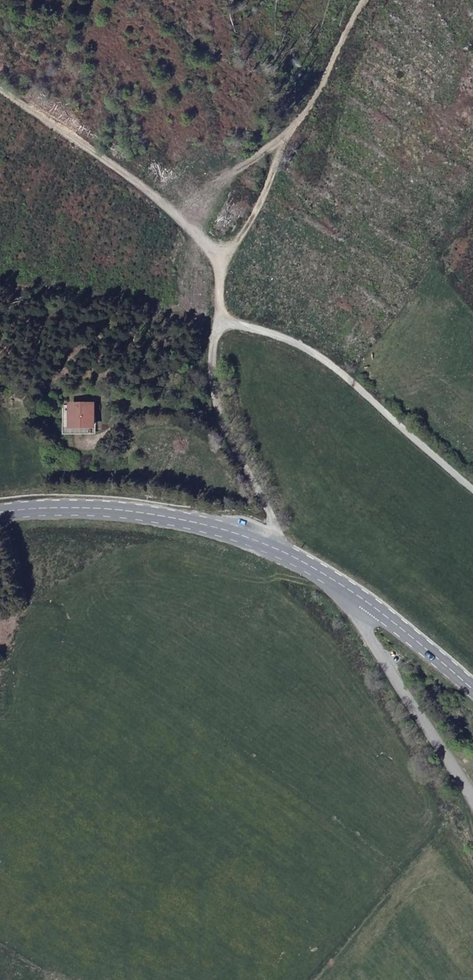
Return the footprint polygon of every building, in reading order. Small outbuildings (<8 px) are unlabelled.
[(95,411),(74,413),(75,434),(97,433),(95,411)] [(75,434),(74,413),(66,414),(68,442),(98,441),(97,433),(75,434)]
